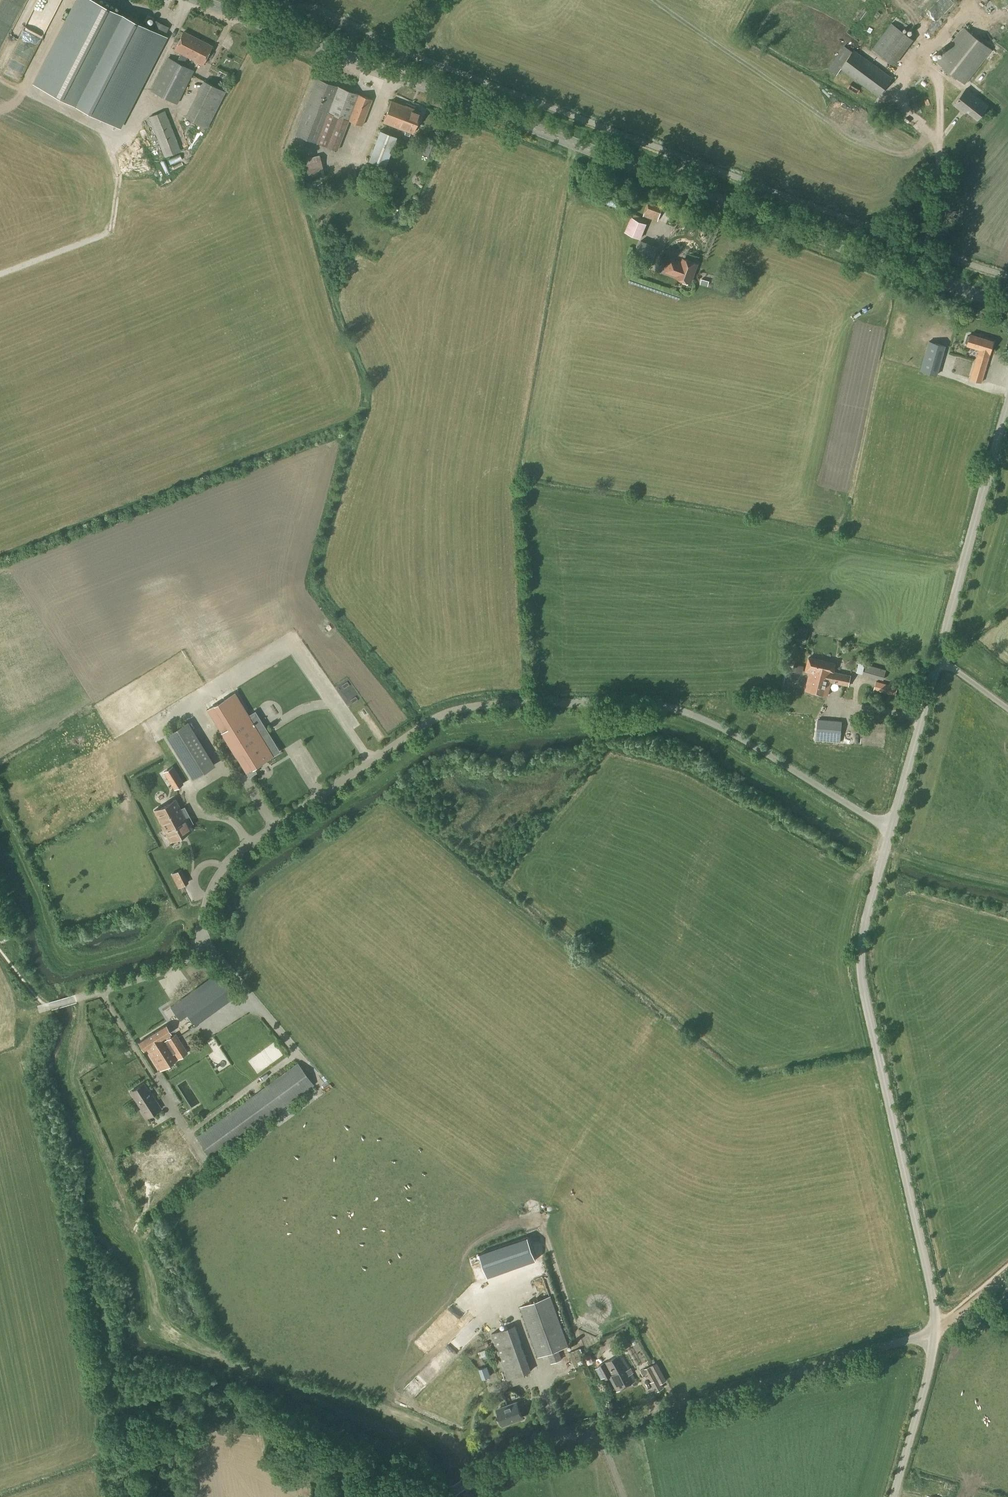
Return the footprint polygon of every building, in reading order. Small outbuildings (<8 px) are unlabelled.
[(34,85),(87,112),(119,128),(170,30),(130,9),(126,17),(92,0),(78,0),(34,85)] [(962,7),(967,10),(973,2),(971,0),(968,0),(962,7)] [(913,39),(891,23),(884,32),(881,30),(870,44),(873,47),(872,48),(894,65),(913,39)] [(965,84),(992,49),(963,27),(936,61),(965,84)] [(169,58),(151,91),(173,102),(177,104),(194,70),(188,67),(190,64),(185,61),(187,56),(203,64),(212,46),(183,31),(174,50),(181,53),(177,62),(169,58)] [(852,51),(844,45),(828,69),(837,75),(841,69),(878,97),(893,78),(854,49),(852,51)] [(361,88),(376,93),(380,79),(366,74),(361,88)] [(362,126),(372,100),(317,78),(295,135),(337,151),(348,121),(362,126)] [(208,128),(226,92),(203,80),(185,116),(208,128)] [(978,119),(988,106),(966,88),(954,104),(962,111),(964,108),(978,119)] [(413,133),(421,112),(391,101),(383,122),(413,133)] [(164,157),(181,151),(165,111),(149,117),(164,157)] [(385,167),(397,136),(380,130),(368,160),(385,167)] [(427,141),(423,153),(433,157),(438,145),(427,141)] [(305,181),(325,176),(320,155),(300,160),(305,181)] [(649,198),(643,216),(657,221),(664,203),(649,198)] [(604,207),(619,213),(622,205),(607,199),(604,207)] [(647,220),(633,213),(631,217),(624,233),(640,239),(646,223),(647,220)] [(641,240),(638,246),(635,254),(653,261),(658,247),(641,240)] [(682,263),(670,258),(665,272),(677,276),(677,278),(690,283),(697,264),(684,259),(682,263)] [(989,357),(994,341),(971,334),(970,335),(967,335),(965,342),(967,345),(979,348),(978,354),(977,353),(970,379),(982,383),(989,357)] [(929,341),(920,370),(937,375),(945,345),(929,341)] [(806,643),(808,628),(798,626),(796,641),(806,643)] [(849,686),(852,674),(833,670),(835,664),(809,657),(806,670),(810,671),(805,690),(827,695),(830,682),(849,686)] [(883,680),(886,670),(866,664),(863,675),(883,680)] [(895,696),(897,688),(876,682),(874,690),(895,696)] [(234,694),(208,710),(246,772),(249,777),(257,772),(254,767),(272,756),(280,751),(255,711),(247,715),(234,694)] [(840,742),(842,721),(818,719),(816,741),(840,742)] [(192,780),(215,766),(188,722),(165,735),(192,780)] [(174,789),(183,784),(173,767),(164,772),(174,789)] [(170,842),(192,830),(175,799),(154,811),(170,842)] [(183,868),(174,874),(182,887),(192,882),(183,868)] [(178,1002),(187,1014),(189,1017),(205,1006),(194,990),(178,1002)] [(166,1025),(139,1042),(143,1050),(145,1049),(146,1048),(148,1051),(149,1053),(160,1070),(187,1053),(176,1034),(167,1040),(165,1037),(171,1033),(166,1025)] [(297,1064),(261,1090),(260,1090),(196,1136),(212,1158),(313,1084),(297,1064)] [(151,1094),(143,1083),(130,1092),(142,1110),(141,1111),(146,1118),(161,1108),(151,1094)] [(498,1288),(507,1283),(504,1276),(495,1280),(498,1288)] [(562,1359),(559,1350),(569,1346),(551,1296),(520,1307),(538,1358),(547,1354),(551,1364),(562,1359)] [(507,1380),(531,1371),(514,1325),(491,1334),(507,1380)] [(574,1368),(583,1364),(578,1350),(569,1353),(574,1368)] [(636,1381),(621,1353),(597,1366),(605,1380),(609,1377),(617,1391),(636,1381)] [(667,1381),(657,1362),(648,1367),(640,1371),(643,1376),(647,1373),(651,1382),(650,1382),(655,1392),(658,1390),(663,1387),(661,1384),(667,1381)] [(502,1425),(522,1417),(517,1403),(497,1410),(498,1413),(496,1419),(501,1421),(502,1425)]
